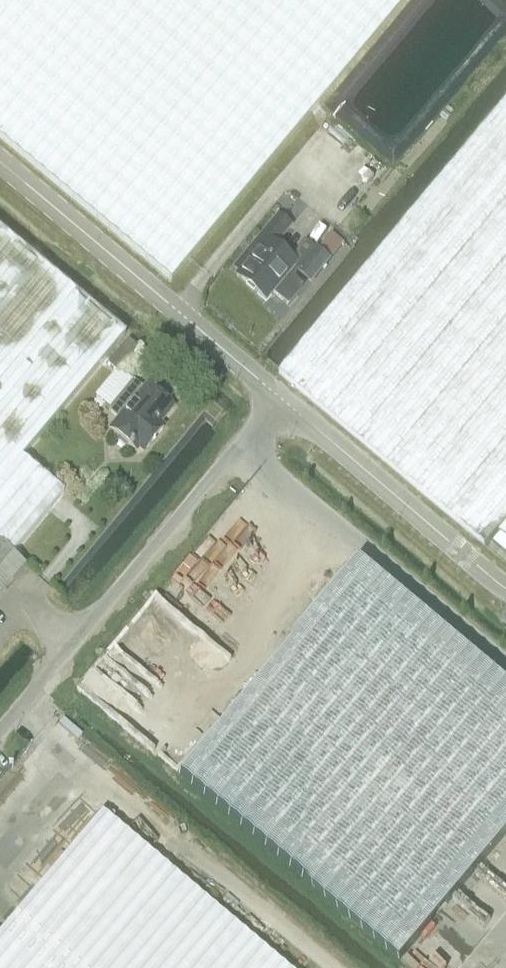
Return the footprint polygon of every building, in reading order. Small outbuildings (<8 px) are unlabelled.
[(171,281),(405,0),(0,0),(0,139),(171,281)] [(500,531),(505,524),(505,102),(375,259),(280,373),(487,547),(500,531)] [(273,247),(290,226),(278,216),(261,237),(267,242),(259,252),(257,250),(250,257),(246,254),(235,267),(242,273),(238,276),(266,300),(295,265),(273,247)] [(12,556),(64,495),(22,460),(125,337),(0,233),(0,546),(12,556)] [(299,274),(312,284),(344,244),(331,233),(299,274)] [(137,348),(128,341),(108,365),(117,373),(137,348)] [(139,450),(144,454),(164,429),(159,425),(174,408),(147,386),(144,391),(133,383),(109,412),(119,420),(110,431),(117,437),(118,442),(125,447),(129,447),(136,453),(139,450)] [(493,542),(505,553),(505,537),(501,533),(493,542)] [(26,568),(12,556),(0,546),(0,600),(26,568)] [(177,775),(399,962),(505,835),(505,681),(360,558),(177,775)] [(103,814),(0,935),(0,967),(285,967),(103,814)]
